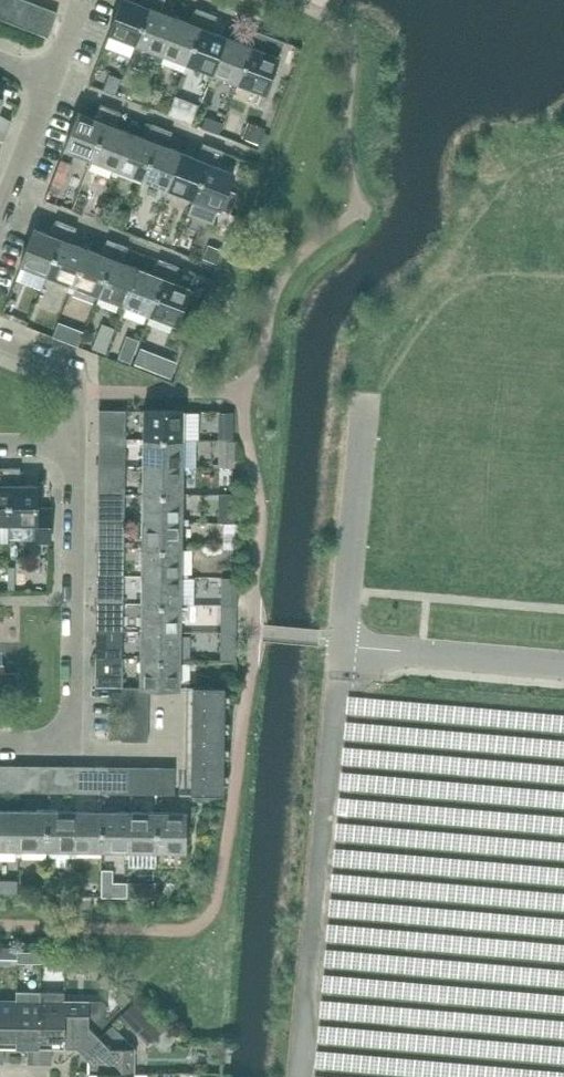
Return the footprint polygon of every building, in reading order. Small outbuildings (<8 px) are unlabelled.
[(19,0),(5,0),(0,14),(0,18),(11,22),(19,0)] [(33,2),(27,0),(19,0),(11,22),(23,27),(33,2)] [(152,0),(139,0),(138,3),(131,0),(122,0),(109,34),(110,34),(108,40),(111,41),(113,35),(136,44),(152,0)] [(165,0),(152,0),(136,44),(159,52),(157,58),(159,59),(175,17),(161,12),(165,0)] [(36,32),(45,7),(33,2),(23,27),(36,32)] [(48,37),(58,12),(45,7),(36,32),(48,37)] [(187,63),(207,11),(197,8),(189,22),(175,17),(159,59),(162,60),(164,54),(187,63)] [(213,31),(217,15),(207,11),(187,63),(210,72),(208,78),(210,79),(227,37),(213,31)] [(238,83),(258,31),(248,27),(241,42),(227,37),(210,79),(213,80),(215,74),(238,83)] [(258,31),(238,83),(261,91),(265,93),(284,41),(258,31)] [(105,72),(110,60),(100,57),(96,69),(105,72)] [(92,159),(112,108),(102,104),(94,118),(80,113),(80,112),(79,112),(64,150),(65,150),(63,155),(66,157),(69,151),(92,159)] [(118,128),(122,112),(112,108),(92,159),(115,168),(112,174),(115,175),(131,133),(118,128)] [(8,130),(12,120),(0,114),(0,127),(8,130)] [(260,143),(266,128),(248,122),(243,137),(260,143)] [(142,179),(162,127),(152,124),(145,138),(131,133),(115,175),(117,176),(120,170),(142,179)] [(168,147),(173,131),(162,127),(142,179),(165,188),(163,194),(166,195),(182,153),(168,147)] [(194,199),(214,147),(203,143),(196,158),(182,153),(166,195),(168,196),(170,190),(194,199)] [(219,167),(224,151),(214,147),(194,199),(216,207),(213,213),(216,215),(218,209),(219,210),(234,172),(233,171),(232,172),(219,167)] [(60,159),(49,190),(59,193),(70,163),(60,159)] [(47,275),(67,223),(57,219),(50,234),(36,228),(35,227),(20,265),(21,266),(19,271),(22,273),(25,266),(47,275)] [(73,243),(77,227),(67,223),(47,275),(70,284),(67,290),(70,291),(87,248),(73,243)] [(98,295),(118,243),(107,239),(100,253),(87,248),(70,291),(72,292),(75,286),(98,295)] [(123,262),(128,247),(118,243),(98,295),(121,304),(118,310),(121,311),(137,268),(123,262)] [(217,262),(222,250),(208,245),(204,257),(217,262)] [(148,314),(169,263),(158,259),(151,273),(137,268),(121,311),(123,312),(126,305),(148,314)] [(174,282),(179,267),(169,263),(148,314),(171,323),(169,330),(172,331),(174,325),(175,325),(190,287),(189,287),(188,288),(174,282)] [(92,345),(95,337),(83,333),(80,341),(92,345)] [(99,409),(99,432),(112,432),(126,433),(126,410),(99,409)] [(190,415),(190,412),(184,412),(184,411),(143,410),(143,411),(144,412),(144,427),(139,427),(139,434),(144,434),(144,439),(183,439),(183,415),(190,415)] [(112,444),(112,432),(99,432),(99,444),(112,444)] [(112,432),(112,444),(126,444),(126,433),(112,432)] [(182,464),(183,439),(144,439),(143,466),(190,466),(190,464),(182,464)] [(99,444),(98,487),(112,487),(125,487),(126,444),(112,444),(99,444)] [(190,469),(190,466),(143,466),(143,494),(182,494),(182,469),(190,469)] [(9,468),(0,468),(0,524),(9,524),(9,468)] [(22,484),(20,469),(9,468),(9,524),(36,524),(35,542),(50,542),(51,507),(37,507),(37,484),(36,484),(36,485),(22,484)] [(112,499),(112,487),(98,487),(98,498),(112,499)] [(112,487),(112,499),(125,499),(125,494),(125,487),(112,487)] [(182,519),(182,494),(143,494),(143,521),(189,522),(189,519),(182,519)] [(98,498),(98,542),(111,542),(124,542),(125,499),(112,499),(98,498)] [(189,524),(189,522),(143,521),(142,549),(181,549),(182,524),(189,524)] [(236,548),(236,539),(226,539),(226,548),(236,548)] [(111,553),(111,542),(98,542),(98,553),(111,553)] [(111,542),(111,553),(124,554),(124,542),(111,542)] [(181,574),(181,549),(142,549),(142,576),(188,577),(188,574),(181,574)] [(98,553),(97,598),(110,598),(123,598),(124,554),(111,553),(98,553)] [(188,580),(188,577),(142,576),(142,604),(181,604),(181,579),(188,580)] [(110,609),(110,598),(97,598),(97,609),(110,609)] [(110,598),(110,609),(123,609),(123,598),(110,598)] [(181,629),(181,604),(142,604),(142,631),(188,632),(188,629),(181,629)] [(97,609),(96,653),(110,653),(123,653),(123,609),(110,609),(97,609)] [(188,634),(188,632),(142,631),(141,659),(180,659),(181,634),(188,634)] [(109,664),(110,653),(96,653),(96,664),(109,664)] [(110,653),(109,664),(123,664),(123,653),(110,653)] [(180,683),(180,659),(141,659),(141,686),(140,686),(140,687),(149,688),(181,688),(181,687),(187,687),(187,684),(180,683)] [(109,664),(96,664),(96,687),(122,687),(123,664),(109,664)] [(223,714),(224,686),(193,685),(193,714),(223,714)] [(149,688),(140,687),(122,687),(122,701),(149,701),(149,688)] [(149,714),(149,701),(122,701),(122,714),(149,714)] [(149,727),(149,714),(122,714),(122,727),(149,727)] [(223,742),(223,714),(193,714),(192,741),(223,742)] [(148,741),(149,727),(122,727),(122,741),(148,741)] [(222,768),(223,742),(192,741),(192,767),(222,768)] [(0,765),(0,792),(42,792),(42,779),(42,765),(0,765)] [(42,779),(53,779),(53,766),(42,765),(42,779)] [(97,766),(53,766),(53,779),(53,792),(96,793),(97,779),(97,766)] [(97,779),(108,780),(108,766),(97,766),(97,779)] [(152,767),(108,766),(108,780),(108,793),(151,794),(151,780),(152,767)] [(151,780),(163,780),(163,767),(152,767),(151,780)] [(179,767),(163,767),(163,780),(163,794),(179,794),(179,767)] [(222,794),(222,768),(192,767),(191,794),(222,794)] [(53,792),(53,779),(42,779),(42,792),(53,792)] [(108,793),(108,780),(97,779),(96,793),(108,793)] [(163,794),(163,780),(151,780),(151,794),(163,794)] [(0,810),(0,849),(16,849),(16,856),(19,856),(20,810),(0,810)] [(47,850),(48,810),(20,810),(19,856),(22,856),(22,849),(47,850)] [(74,856),(75,811),(48,810),(47,850),(72,850),(72,856),(74,856)] [(102,850),(102,811),(75,811),(74,856),(77,856),(77,850),(102,850)] [(129,857),(130,811),(102,811),(102,850),(127,851),(127,857),(129,857)] [(157,851),(157,812),(130,811),(129,857),(132,857),(132,851),(157,851)] [(185,852),(186,811),(185,811),(185,812),(157,812),(157,851),(181,851),(181,858),(184,858),(184,852),(185,852)] [(38,951),(17,951),(17,962),(38,962),(38,951)] [(123,1007),(131,999),(124,991),(115,999),(123,1007)] [(17,1000),(16,1046),(28,1046),(28,1063),(40,1064),(41,992),(17,992),(17,1000)] [(64,1046),(64,1005),(64,1001),(64,992),(41,992),(40,1064),(52,1064),(52,1046),(64,1046)] [(0,1000),(0,1063),(4,1063),(4,1045),(16,1046),(17,1000),(0,1000)] [(107,1004),(103,1001),(89,1001),(64,1001),(64,1005),(64,1046),(77,1046),(83,1052),(100,1035),(97,1032),(106,1022),(107,1004)] [(135,1003),(122,1016),(148,1043),(162,1030),(148,1016),(137,1005),(135,1003)] [(91,1044),(83,1052),(89,1059),(89,1072),(134,1073),(134,1048),(112,1024),(100,1035),(91,1044)]
